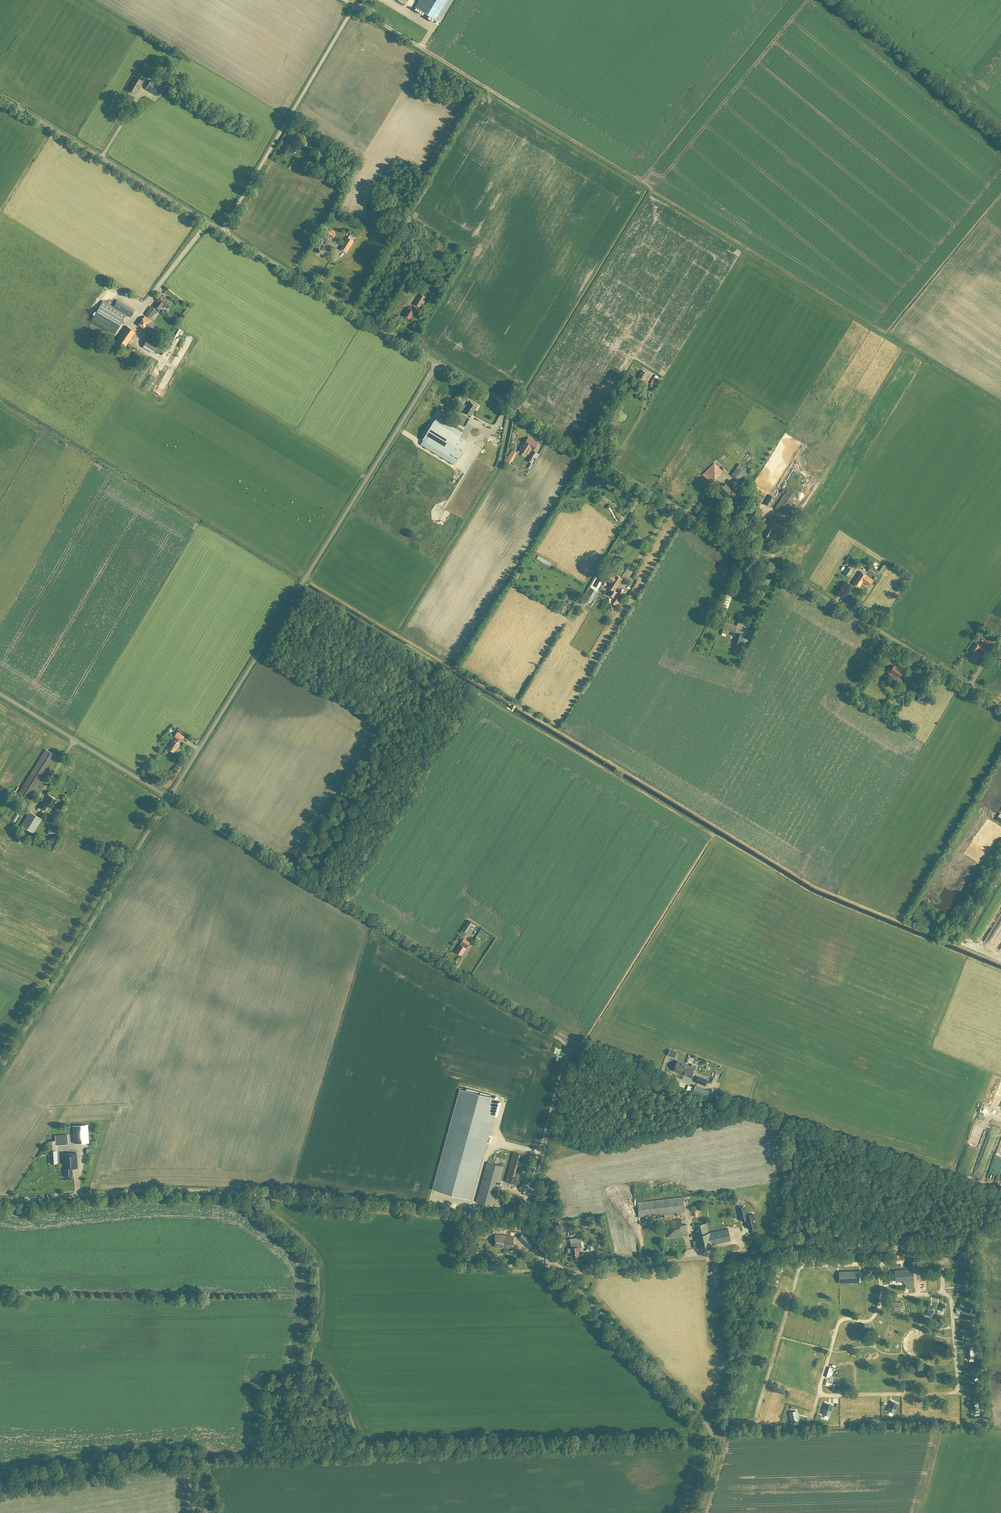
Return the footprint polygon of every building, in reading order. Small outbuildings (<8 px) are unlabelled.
[(415,8),(439,22),(453,0),(420,0),(415,8)] [(139,89),(143,82),(134,77),(127,90),(135,95),(139,89)] [(164,88),(151,81),(148,85),(146,89),(150,92),(158,97),(164,88)] [(315,137),(309,133),(302,144),(308,148),(315,137)] [(291,150),(294,145),(287,141),(284,146),(284,147),(281,152),(287,156),(291,149),(291,150)] [(331,229),(331,230),(327,235),(333,239),(335,234),(333,233),(334,231),(331,229)] [(347,237),(340,248),(347,252),(354,241),(347,237)] [(325,239),(322,244),(320,243),(315,251),(322,255),(327,247),(325,246),(326,244),(327,245),(329,241),(325,239)] [(420,308),(426,298),(420,294),(414,304),(420,308)] [(166,297),(163,295),(157,301),(158,302),(154,307),(159,310),(162,305),(167,309),(172,303),(166,298),(166,297)] [(102,301),(91,321),(114,335),(126,314),(131,317),(135,311),(117,300),(113,307),(102,301)] [(148,312),(146,314),(151,318),(153,315),(156,310),(152,307),(148,312)] [(416,313),(418,309),(414,307),(412,310),(408,308),(404,315),(410,319),(414,312),(416,313)] [(156,338),(162,329),(144,316),(138,325),(156,338)] [(124,348),(135,333),(126,326),(115,342),(124,348)] [(143,348),(154,354),(160,345),(154,342),(155,341),(150,338),(147,343),(146,343),(143,348)] [(169,369),(161,385),(166,388),(175,372),(169,369)] [(643,383),(648,375),(642,370),(637,378),(643,383)] [(654,386),(661,379),(658,376),(651,383),(654,386)] [(651,394),(655,386),(651,384),(647,392),(651,394)] [(471,416),(477,407),(470,402),(463,412),(471,416)] [(424,440),(421,445),(425,447),(425,448),(427,450),(428,449),(434,453),(433,453),(436,455),(437,454),(442,458),(442,459),(445,460),(445,459),(450,463),(452,465),(453,464),(454,465),(457,460),(457,461),(468,443),(460,437),(462,433),(437,418),(434,422),(423,440),(424,440)] [(528,455),(531,450),(534,451),(538,443),(528,437),(525,443),(524,442),(519,449),(528,455)] [(517,453),(512,450),(505,462),(510,464),(517,453)] [(539,454),(533,451),(527,461),(531,463),(534,458),(536,459),(539,454)] [(714,464),(702,475),(710,483),(715,479),(722,472),(714,464)] [(747,491),(751,483),(744,479),(750,471),(740,464),(732,475),(742,483),(739,487),(747,491)] [(726,497),(728,496),(734,502),(740,497),(734,490),(733,491),(725,484),(719,490),(726,497)] [(757,506),(762,499),(750,491),(745,498),(757,506)] [(775,499),(770,495),(764,504),(770,507),(775,499)] [(783,495),(774,508),(785,515),(794,502),(791,500),(783,495)] [(758,507),(752,518),(757,521),(763,510),(758,507)] [(773,540),(781,526),(769,518),(760,532),(762,533),(758,540),(766,546),(770,538),(773,540)] [(871,566),(867,572),(877,579),(881,573),(871,566)] [(853,571),(847,567),(843,573),(849,577),(853,571)] [(610,572),(605,580),(610,583),(607,587),(611,590),(608,594),(613,597),(610,602),(616,606),(622,596),(615,591),(622,580),(615,575),(610,572)] [(853,583),(859,587),(863,582),(869,586),(873,580),(861,572),(853,583)] [(591,588),(584,598),(591,602),(597,592),(591,588)] [(727,591),(722,606),(728,608),(732,593),(727,591)] [(722,633),(721,636),(725,637),(726,634),(734,636),(736,628),(724,625),(722,633)] [(981,636),(981,637),(983,638),(992,643),(993,641),(991,639),(991,638),(985,634),(985,635),(983,633),(981,636)] [(743,635),(737,634),(734,643),(740,644),(743,635)] [(992,643),(983,638),(981,637),(979,639),(981,641),(980,642),(987,646),(989,648),(992,643)] [(970,651),(973,652),(971,655),(972,655),(970,658),(976,662),(980,657),(982,655),(978,652),(981,647),(975,643),(970,651)] [(892,677),(894,675),(899,678),(903,671),(894,666),(890,672),(889,672),(888,674),(888,675),(892,677)] [(919,697),(916,701),(924,705),(926,701),(928,702),(934,694),(924,688),(923,691),(919,697)] [(181,741),(184,737),(177,732),(174,737),(176,738),(174,741),(172,740),(167,748),(174,753),(179,744),(176,743),(178,739),(181,741)] [(29,800),(57,756),(45,749),(18,793),(29,800)] [(51,808),(56,800),(49,796),(45,804),(43,803),(40,808),(44,810),(47,806),(51,808)] [(22,814),(25,809),(16,804),(13,809),(22,814)] [(33,833),(41,819),(29,812),(21,826),(33,833)] [(465,935),(466,933),(467,934),(473,924),(468,920),(460,932),(465,935)] [(486,936),(484,935),(485,932),(480,929),(476,936),(483,940),(486,936)] [(461,956),(466,949),(468,946),(470,943),(463,939),(461,943),(462,943),(461,945),(460,945),(455,952),(461,956)] [(675,1058),(677,1053),(670,1050),(668,1056),(675,1058)] [(682,1074),(685,1065),(677,1062),(673,1071),(682,1074)] [(684,1076),(690,1079),(693,1071),(695,1071),(697,1067),(691,1065),(691,1067),(685,1065),(682,1074),(684,1075),(684,1076),(684,1077),(684,1076)] [(705,1087),(707,1083),(708,1081),(698,1077),(697,1079),(695,1083),(705,1087)] [(709,1091),(696,1086),(693,1093),(706,1098),(709,1091)] [(432,1190),(471,1200),(470,1200),(498,1101),(498,1100),(490,1098),(491,1095),(480,1092),(479,1095),(478,1095),(479,1091),(466,1088),(465,1091),(459,1090),(432,1190),(432,1189),(432,1190)] [(86,1128),(72,1129),(73,1147),(87,1146),(86,1128)] [(67,1135),(55,1136),(55,1141),(56,1145),(58,1145),(68,1144),(67,1135)] [(72,1169),(77,1168),(76,1153),(63,1154),(63,1169),(64,1169),(65,1177),(72,1177),(72,1169)] [(493,1206),(503,1167),(487,1163),(476,1202),(493,1206)] [(520,1204),(521,1198),(510,1195),(505,1214),(520,1218),(524,1205),(520,1204)] [(682,1197),(637,1203),(639,1217),(684,1212),(682,1197)] [(754,1215),(747,1216),(746,1216),(744,1210),(739,1211),(741,1221),(746,1220),(748,1229),(757,1227),(754,1215)] [(667,1238),(687,1236),(686,1225),(681,1225),(681,1220),(666,1222),(667,1238)] [(697,1236),(695,1236),(696,1241),(698,1248),(713,1245),(731,1241),(728,1229),(710,1233),(708,1234),(706,1223),(695,1226),(697,1236)] [(529,1249),(533,1245),(522,1234),(518,1238),(529,1249)] [(504,1249),(512,1250),(514,1237),(495,1235),(495,1248),(504,1249)] [(580,1238),(570,1239),(571,1248),(571,1253),(572,1258),(579,1257),(578,1248),(581,1247),(580,1238)] [(533,1259),(522,1252),(520,1257),(530,1263),(533,1259)] [(960,1255),(957,1261),(967,1265),(970,1259),(960,1255)] [(910,1269),(896,1270),(897,1281),(903,1281),(903,1284),(905,1284),(906,1289),(914,1288),(914,1283),(913,1280),(914,1280),(913,1269),(916,1269),(916,1268),(921,1268),(920,1259),(916,1260),(910,1260),(910,1269)] [(961,1278),(956,1283),(965,1291),(969,1285),(961,1278)] [(961,1302),(958,1309),(968,1313),(971,1307),(961,1302)] [(931,1317),(935,1311),(930,1309),(927,1315),(931,1317)] [(940,1320),(935,1325),(939,1329),(944,1324),(940,1320)] [(969,1325),(960,1329),(963,1336),(973,1331),(969,1325)] [(973,1347),(966,1348),(967,1359),(974,1358),(973,1347)] [(968,1370),(964,1375),(972,1382),(976,1377),(968,1370)] [(892,1401),(887,1411),(893,1414),(898,1404),(892,1401)] [(977,1401),(970,1403),(972,1414),(979,1412),(977,1401)] [(826,1403),(822,1414),(829,1417),(833,1406),(826,1403)] [(796,1411),(789,1413),(792,1423),(798,1421),(796,1411)]
